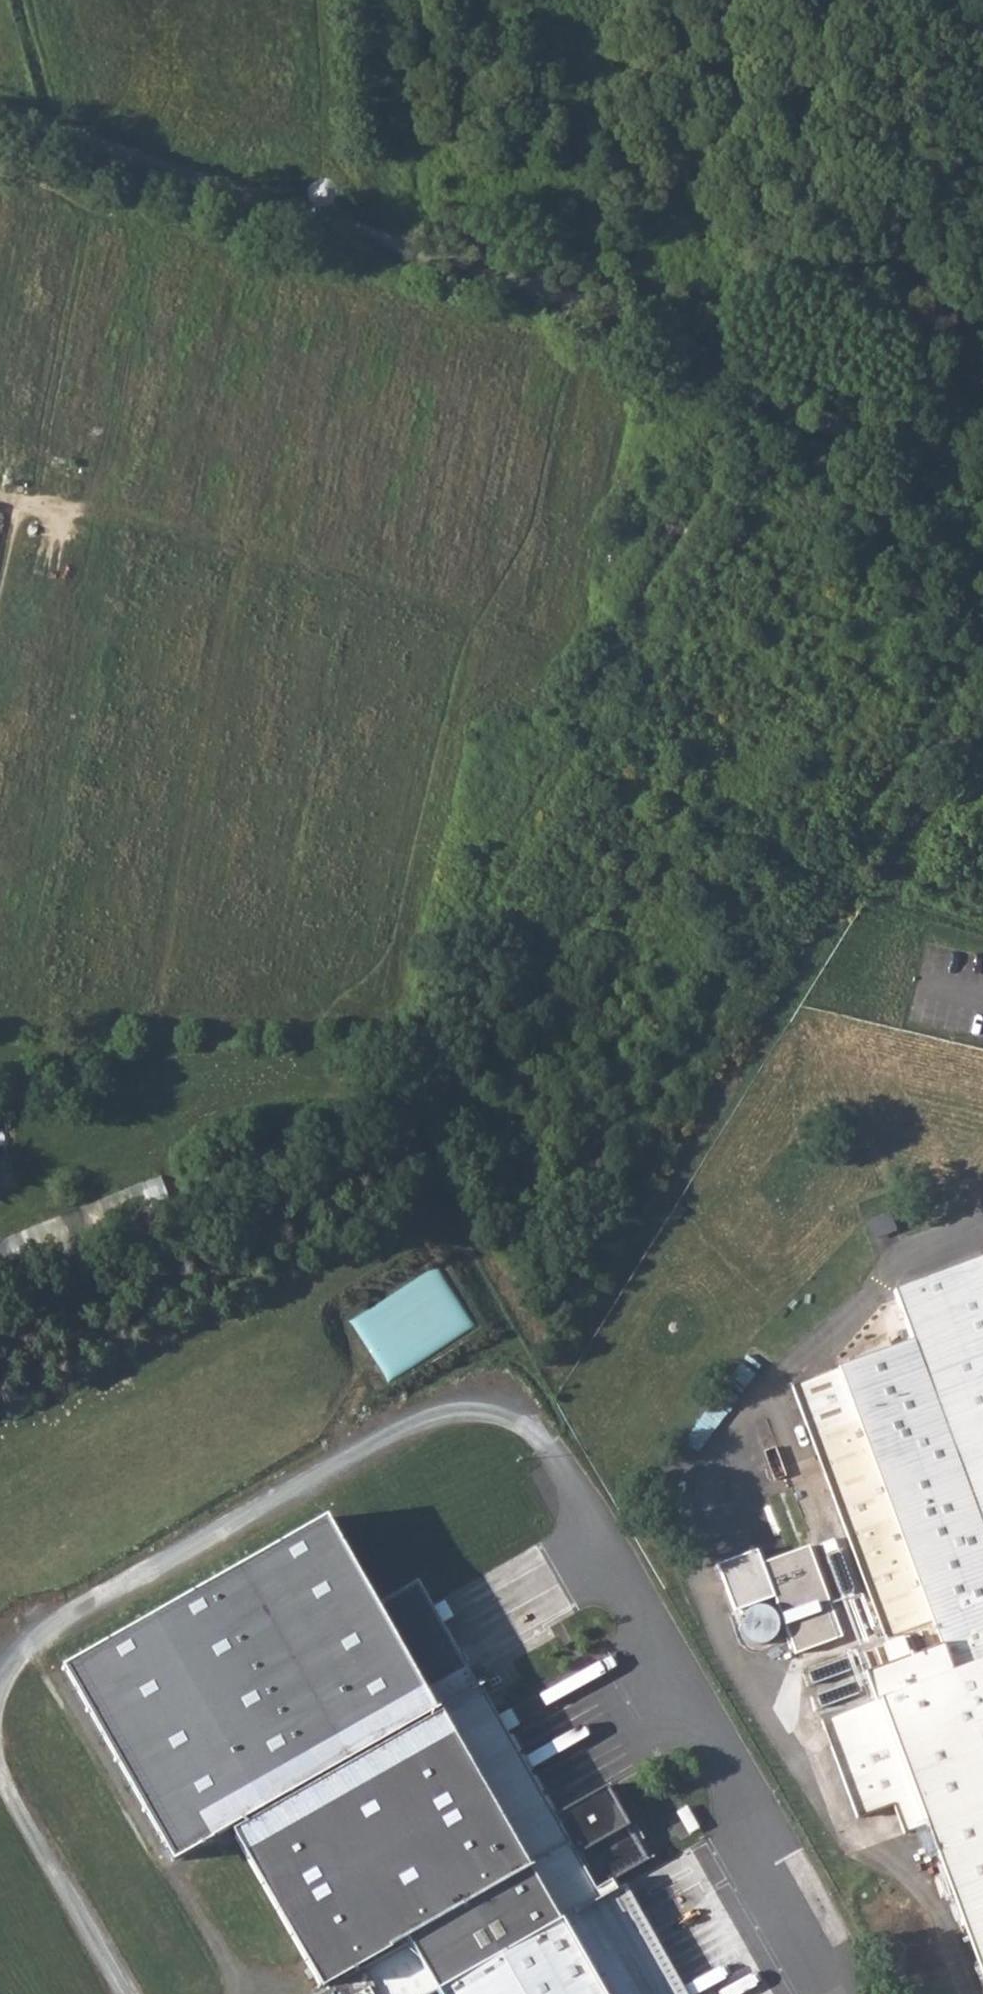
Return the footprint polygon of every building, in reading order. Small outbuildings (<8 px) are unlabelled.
[(793,1384),(880,1622),(926,1604),(932,1620),(886,1638),(857,1649),(877,1701),(823,1721),(827,1730),(845,1723),(851,1739),(832,1746),(858,1816),(894,1804),(905,1833),(925,1826),(915,1796),(918,1794),(982,1971),(982,1258),(896,1290),(914,1339),(793,1384)] [(315,1512),(49,1662),(161,1859),(220,1826),(474,1683),(415,1580),(369,1607),(315,1512)] [(809,1544),(762,1562),(796,1653),(843,1635),(809,1544)] [(619,1888),(614,1879),(646,1859),(602,1782),(550,1818),(474,1683),(220,1826),(311,1987),(394,1937),(398,1944),(316,1993),(420,1993),(427,1990),(429,1993),(679,1993),(619,1888)]
